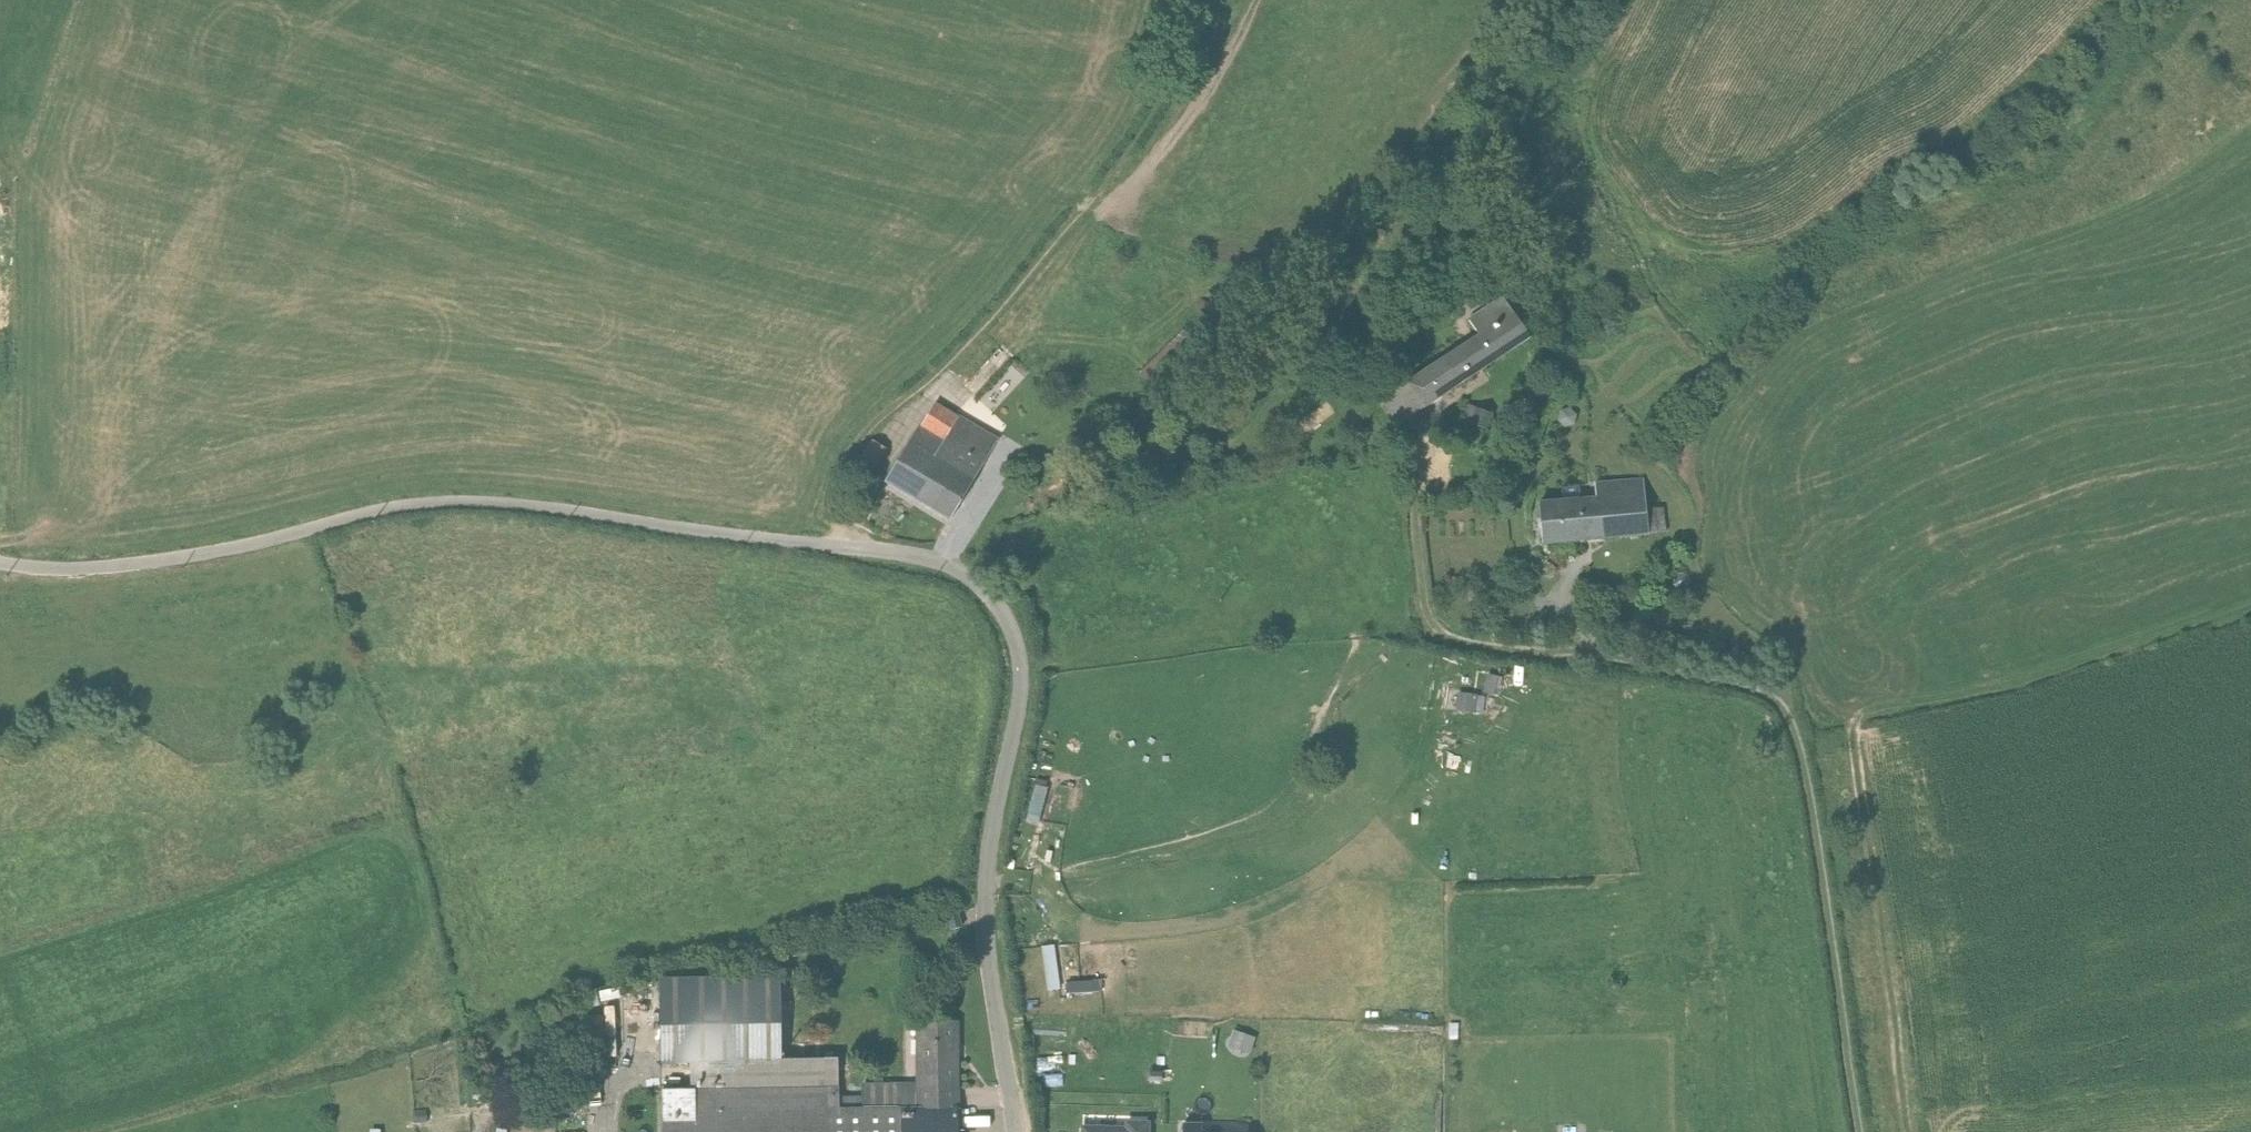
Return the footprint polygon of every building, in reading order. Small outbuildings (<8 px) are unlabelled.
[(1387,386),(1407,410),(1540,320),(1512,281),(1480,303),(1489,318),(1387,386)] [(942,423),(960,394),(940,383),(923,412),(942,423)] [(1500,398),(1476,389),(1469,407),(1493,415),(1500,398)] [(885,463),(951,503),(1002,420),(960,394),(942,423),(933,438),(909,423),(885,463)] [(1579,395),(1567,397),(1565,406),(1572,413),(1582,411),(1584,402),(1579,395)] [(860,444),(875,453),(889,431),(873,422),(860,444)] [(1547,489),(1550,531),(1655,525),(1651,467),(1606,469),(1607,485),(1547,489)] [(1050,809),(1055,774),(1042,772),(1037,807),(1050,809)] [(1050,936),(1057,981),(1074,979),(1066,933),(1050,936)] [(782,990),(782,967),(780,967),(660,969),(660,1055),(690,1054),(691,1080),(691,1082),(695,1082),(695,1131),(961,1131),(961,1099),(918,1099),(908,1098),(908,1075),(864,1076),(864,1100),(842,1100),(841,1079),(841,1050),(822,1050),(806,1050),(783,1051),(783,1009),(783,1006),(782,990)] [(595,980),(582,983),(585,1000),(599,997),(595,980)] [(782,990),(783,1006),(793,1006),(793,991),(782,990)] [(783,1051),(806,1050),(806,1035),(794,1035),(794,1009),(783,1009),(783,1051)] [(918,1099),(961,1099),(963,1099),(962,1012),(917,1012),(918,1099)] [(1258,1030),(1237,1022),(1231,1040),(1252,1047),(1258,1030)] [(467,1056),(467,1074),(479,1074),(479,1056),(467,1056)] [(691,1082),(662,1082),(662,1131),(695,1131),(695,1082),(691,1082)] [(564,1094),(541,1095),(542,1115),(565,1114),(564,1094)] [(424,1103),(411,1104),(412,1116),(425,1115),(424,1103)] [(1086,1131),(1156,1131),(1156,1113),(1129,1112),(1128,1119),(1086,1117),(1086,1131)] [(1188,1116),(1188,1131),(1255,1131),(1255,1126),(1209,1126),(1209,1117),(1188,1116)]
